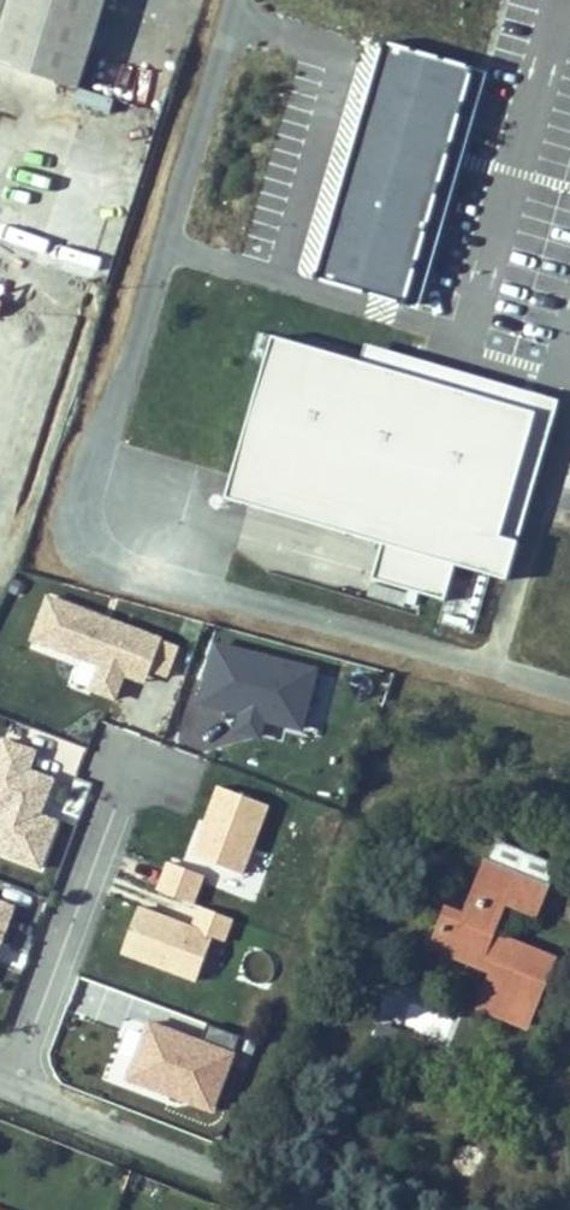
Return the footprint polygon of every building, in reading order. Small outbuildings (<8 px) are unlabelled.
[(84,82),(109,0),(0,0),(0,55),(84,82)] [(377,42),(310,269),(418,302),(478,69),(377,42)] [(362,364),(273,338),(227,498),(388,545),(378,580),(447,600),(458,565),(510,580),(543,467),(562,402),(420,361),(367,346),(362,364)] [(371,570),(375,552),(327,541),(323,560),(371,570)] [(27,647),(81,666),(72,693),(135,714),(162,635),(44,595),(27,647)] [(306,726),(320,667),(205,641),(184,736),(260,753),(268,718),(306,726)] [(42,872),(60,823),(41,816),(55,779),(31,770),(38,751),(0,737),(0,857),(42,872)] [(242,877),(270,806),(215,785),(187,856),(242,877)] [(555,958),(494,933),(506,902),(517,874),(548,887),(551,888),(560,865),(497,840),(464,921),(447,914),(435,945),(481,963),(483,957),(498,963),(495,969),(481,1006),(528,1025),(555,958)] [(372,893),(385,866),(376,861),(363,888),(372,893)] [(135,901),(116,955),(194,983),(211,936),(225,941),(233,918),(194,905),(204,876),(165,862),(149,906),(135,901)] [(537,914),(548,887),(517,874),(506,902),(537,914)] [(0,899),(0,939),(11,903),(0,899)] [(498,963),(483,957),(481,963),(495,969),(498,963)] [(134,1062),(107,1055),(99,1083),(216,1114),(238,1035),(204,1026),(201,1037),(145,1022),(134,1062)] [(549,1068),(554,1056),(545,1052),(540,1064),(549,1068)]
